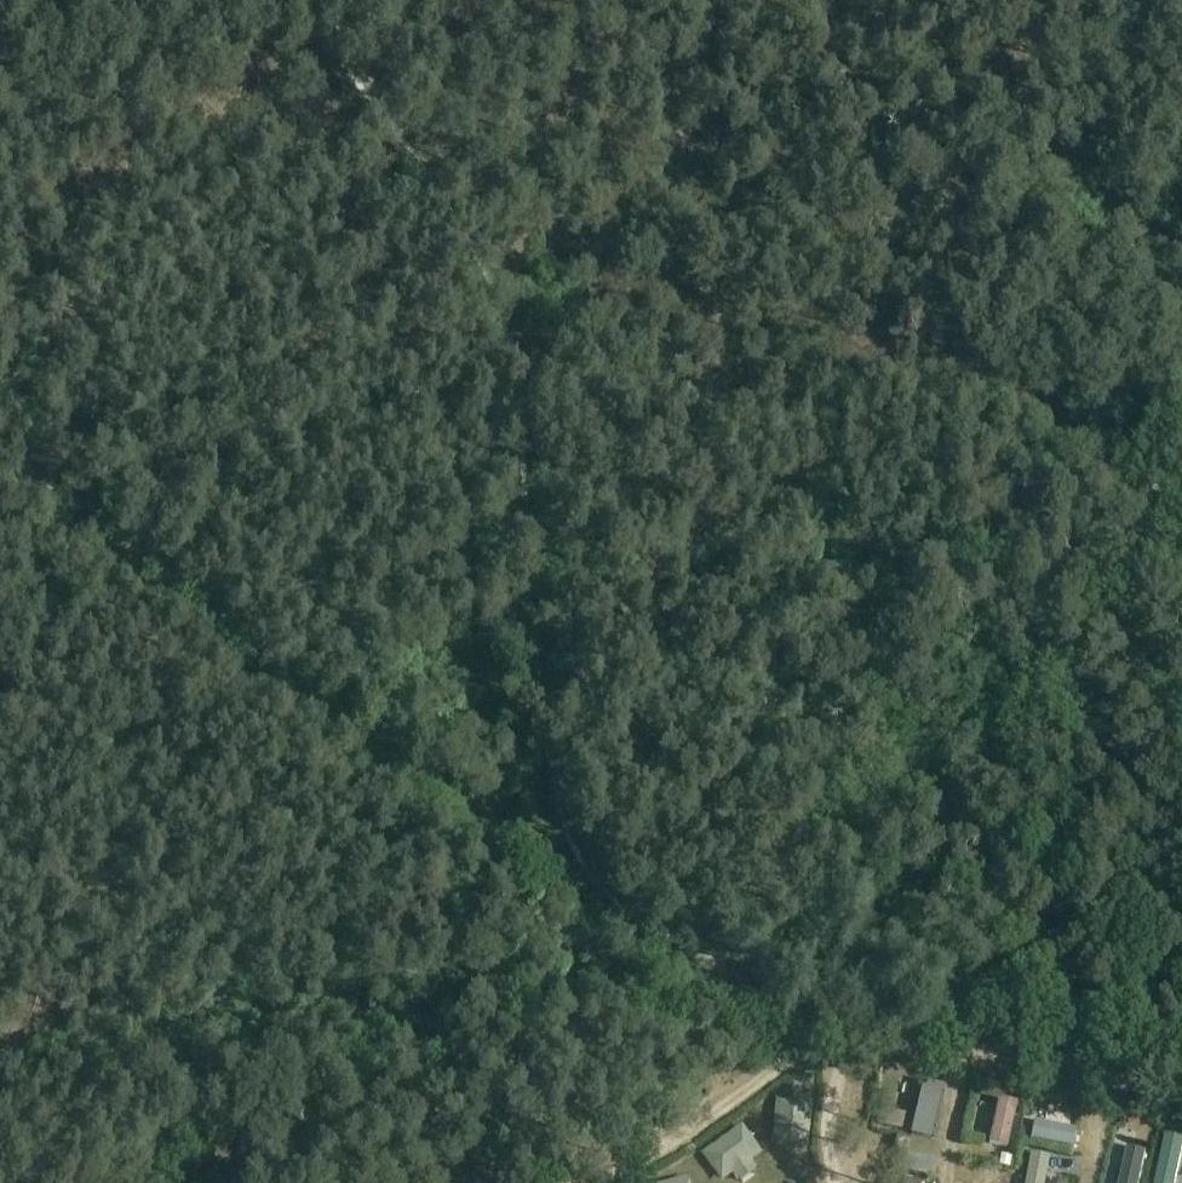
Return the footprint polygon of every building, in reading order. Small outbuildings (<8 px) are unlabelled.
[(1029,1130),(1019,1128),(1016,1142),(1027,1144),(1029,1130)]
